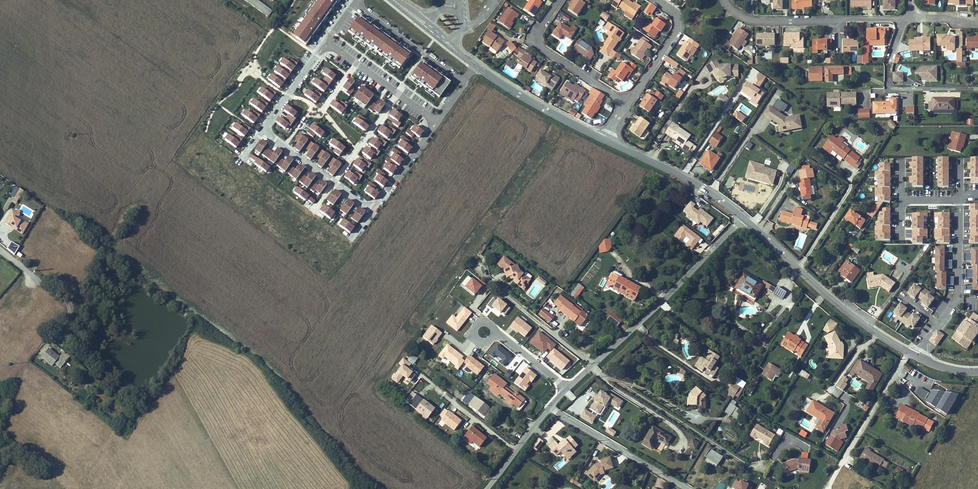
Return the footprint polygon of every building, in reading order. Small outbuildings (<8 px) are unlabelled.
[(268,17),(272,12),(256,0),(244,0),(268,17)] [(294,36),(305,44),(337,0),(320,0),(294,36)] [(538,9),(537,8),(541,1),(539,0),(530,0),(530,1),(524,9),(533,15),(538,9)] [(590,2),(587,0),(582,0),(581,1),(580,0),(575,0),(571,6),(568,10),(577,16),(582,9),(585,4),(587,5),(588,5),(590,2)] [(640,8),(634,4),(628,0),(616,0),(612,5),(617,8),(618,6),(634,17),(640,8)] [(782,0),(774,0),(774,1),(774,9),(782,9),(782,0)] [(792,9),(796,9),(796,7),(804,8),(812,7),(812,0),(792,0),(792,9)] [(872,0),(851,0),(851,7),(867,7),(867,8),(872,8),(872,0)] [(884,9),(895,10),(895,0),(884,0),(884,9)] [(652,14),(656,8),(650,3),(644,13),(648,15),(650,13),(652,14)] [(509,8),(499,22),(508,28),(512,22),(515,17),(516,18),(519,15),(509,8)] [(568,21),(571,17),(564,13),(561,18),(568,21)] [(408,54),(357,17),(348,28),(400,66),(408,54)] [(652,26),(649,24),(645,30),(653,36),(658,30),(659,31),(661,32),(666,25),(665,24),(657,19),(652,26)] [(487,29),(493,32),(496,25),(490,22),(487,29)] [(575,32),(561,23),(553,34),(560,39),(563,35),(564,34),(565,34),(564,35),(570,40),(575,32)] [(605,28),(609,31),(612,33),(610,36),(605,44),(601,51),(608,55),(612,49),(613,50),(619,41),(621,39),(624,33),(608,23),(605,28)] [(739,28),(737,31),(729,42),(730,43),(725,49),(728,51),(732,46),(730,45),(738,33),(740,34),(742,31),(739,28)] [(877,28),(877,30),(867,30),(867,40),(867,41),(876,41),(877,41),(885,41),(885,35),(886,35),(886,29),(886,28),(877,28)] [(748,35),(742,31),(740,34),(738,33),(730,45),(732,46),(738,50),(741,45),(745,40),(748,35)] [(505,42),(490,32),(483,42),(491,47),(492,46),(499,51),(505,42)] [(775,45),(775,34),(757,34),(756,45),(775,45)] [(800,38),(800,35),(795,35),(795,36),(794,36),(794,34),(784,34),(785,45),(791,45),(793,45),(793,47),(804,47),(804,38),(800,38)] [(955,50),(955,37),(947,37),(947,35),(938,35),(938,46),(947,46),(947,50),(955,50)] [(677,55),(687,62),(692,55),(689,53),(693,47),(696,49),(699,44),(690,38),(687,43),(686,42),(677,55)] [(974,38),(967,38),(967,48),(968,48),(967,51),(972,51),(972,48),(977,48),(977,38),(974,38)] [(648,48),(649,49),(651,46),(648,43),(642,39),(634,50),(631,54),(640,59),(643,54),(648,48)] [(730,43),(729,42),(724,39),(720,45),(725,49),(730,43)] [(930,51),(930,39),(923,39),(923,41),(915,41),(909,41),(910,51),(930,51)] [(592,49),(579,40),(573,48),(586,57),(585,59),(589,62),(594,55),(592,49)] [(831,50),(831,40),(828,40),(828,41),(823,41),(813,41),(812,53),(818,53),(818,50),(831,50)] [(859,52),(859,41),(854,41),(847,41),(847,40),(843,40),(843,52),(851,52),(859,52)] [(612,49),(608,55),(613,59),(615,55),(617,53),(612,49)] [(532,72),(537,63),(535,62),(531,59),(532,58),(532,57),(530,55),(527,56),(525,55),(526,53),(522,50),(518,56),(522,58),(519,64),(532,72)] [(677,68),(677,67),(671,62),(672,60),(667,56),(664,60),(669,64),(670,63),(677,68)] [(283,59),(279,64),(284,67),(291,72),(295,67),(288,62),(283,59)] [(290,59),(288,62),(295,67),(297,64),(290,59)] [(717,60),(706,67),(709,71),(715,67),(717,70),(714,72),(717,77),(723,78),(727,77),(738,77),(738,66),(722,66),(721,67),(717,60)] [(448,82),(419,62),(409,76),(438,96),(448,82)] [(623,63),(616,72),(614,76),(611,73),(608,77),(615,82),(616,81),(617,82),(619,79),(623,81),(626,77),(629,72),(631,73),(634,70),(629,67),(623,63)] [(282,70),(277,66),(273,72),(279,75),(286,80),(289,75),(282,70)] [(809,67),(809,81),(822,81),(823,67),(809,67)] [(937,67),(923,67),(923,78),(924,80),(937,80),(937,67)] [(326,68),(322,74),(326,76),(332,81),(336,75),(326,68)] [(832,82),(832,75),(851,74),(851,68),(826,68),(826,82),(832,82)] [(679,69),(675,74),(677,75),(675,78),(673,77),(666,72),(662,79),(666,83),(675,89),(686,73),(679,69)] [(542,70),(537,78),(554,88),(560,79),(553,74),(552,76),(551,77),(545,73),(545,72),(542,70)] [(717,77),(714,72),(713,73),(716,80),(719,80),(721,83),(726,80),(727,77),(723,78),(717,77)] [(277,78),(272,74),(268,80),(280,88),(284,83),(277,78)] [(758,103),(764,94),(758,90),(764,81),(757,76),(751,85),(748,83),(742,92),(749,97),(751,95),(754,97),(753,99),(753,100),(758,103)] [(349,78),(343,88),(347,91),(351,86),(354,82),(349,78)] [(553,90),(554,88),(537,78),(536,79),(553,90)] [(316,79),(312,84),(324,92),(328,87),(322,83),(316,79)] [(580,100),(586,91),(582,88),(580,90),(574,86),(567,82),(561,92),(574,100),(576,97),(580,100)] [(354,89),(351,86),(347,91),(346,93),(349,96),(354,89)] [(373,96),(362,87),(354,98),(365,107),(373,96)] [(267,92),(262,88),(258,93),(270,101),(274,97),(267,92)] [(601,101),(605,96),(593,88),(589,93),(592,95),(601,101)] [(269,89),(267,92),(274,97),(276,94),(269,89)] [(306,89),(302,94),(315,103),(319,98),(312,94),(306,89)] [(573,102),(574,100),(561,92),(560,93),(573,102)] [(664,96),(657,92),(655,95),(653,98),(649,95),(641,107),(649,113),(654,107),(657,101),(659,102),(664,96)] [(857,105),(857,93),(828,94),(828,107),(840,107),(840,105),(857,105)] [(640,106),(641,107),(649,95),(647,94),(642,101),(643,101),(640,106)] [(592,95),(590,99),(591,100),(587,107),(582,113),(591,119),(595,113),(599,106),(602,102),(601,101),(592,95)] [(259,103),(253,99),(250,104),(262,113),(266,108),(259,103)] [(783,112),(788,104),(777,99),(773,107),(783,112)] [(888,102),(873,102),(873,114),(896,114),(896,109),(897,109),(897,99),(890,99),(890,103),(890,104),(888,104),(888,102)] [(948,99),(933,99),(933,103),(929,102),(929,110),(954,110),(954,99),(950,99),(950,100),(948,100),(948,99)] [(723,100),(718,100),(715,103),(723,109),(727,103),(723,100)] [(333,101),(329,106),(341,115),(345,110),(338,105),(333,101)] [(385,104),(380,101),(377,105),(373,110),(378,114),(385,104)] [(341,102),(338,105),(345,110),(347,107),(341,102)] [(373,110),(377,105),(374,103),(368,110),(372,112),(373,110)] [(287,106),(284,111),(288,114),(293,118),(297,112),(287,106)] [(799,116),(786,118),(770,107),(765,115),(772,120),(773,119),(778,123),(780,132),(791,130),(791,129),(802,127),(799,116)] [(401,123),(398,121),(402,116),(393,110),(390,115),(394,118),(391,122),(398,127),(401,123)] [(859,110),(859,118),(869,118),(869,110),(859,110)] [(251,114),(245,111),(242,116),(254,124),(258,119),(251,114)] [(253,111),(251,114),(258,119),(260,116),(253,111)] [(733,116),(742,122),(746,117),(737,111),(733,116)] [(288,114),(285,117),(292,123),(295,119),(293,118),(288,114)] [(359,115),(357,118),(363,123),(366,120),(359,115)] [(283,120),(279,117),(275,122),(285,129),(288,124),(283,120)] [(285,117),(283,120),(288,124),(290,126),(292,123),(285,117)] [(363,123),(357,118),(353,123),(365,132),(369,127),(363,123)] [(636,125),(631,132),(640,138),(650,124),(641,118),(636,125)] [(673,123),(666,133),(673,138),(685,145),(683,148),(682,148),(692,155),(697,147),(688,141),(691,136),(673,123)] [(241,128),(236,124),(232,129),(245,137),(248,132),(241,128)] [(312,124),(309,129),(316,134),(321,138),(324,133),(312,124)] [(389,126),(387,129),(382,125),(377,131),(388,138),(392,133),(393,134),(396,130),(389,126)] [(411,130),(409,129),(406,133),(412,137),(415,133),(420,137),(424,131),(415,125),(411,130)] [(709,142),(716,147),(723,138),(718,134),(721,129),(719,128),(709,142)] [(316,134),(309,129),(306,133),(313,138),(316,134)] [(962,147),(964,139),(966,139),(967,135),(956,132),(951,150),(961,153),(962,147)] [(298,143),(303,136),(300,134),(295,141),(298,143)] [(233,139),(228,135),(224,140),(237,148),(240,144),(233,139)] [(235,135),(233,139),(240,144),(242,140),(235,135)] [(298,143),(294,148),(299,152),(308,140),(303,136),(298,143)] [(412,147),(407,144),(410,140),(403,136),(400,139),(402,140),(398,146),(408,153),(412,147)] [(380,138),(378,141),(373,137),(368,143),(373,147),(378,151),(382,145),(384,146),(386,142),(380,138)] [(832,150),(843,159),(850,151),(842,144),(837,140),(833,137),(824,148),(828,151),(830,148),(832,150)] [(683,148),(685,145),(673,138),(672,140),(683,148)] [(334,139),(330,144),(335,148),(342,153),(346,148),(334,139)] [(259,154),(267,144),(262,140),(254,150),(259,154)] [(306,149),(309,151),(314,144),(311,142),(306,149)] [(309,151),(306,157),(310,160),(319,148),(314,144),(309,151)] [(278,147),(274,153),(267,148),(262,155),(273,163),(282,151),(278,147)] [(373,147),(371,150),(366,147),(362,153),(372,160),(376,154),(377,155),(380,151),(378,151),(373,147)] [(340,156),(342,153),(335,148),(333,152),(340,156)] [(403,160),(398,157),(401,153),(394,148),(392,152),(393,153),(389,158),(394,162),(399,166),(403,160)] [(322,150),(317,157),(321,159),(326,152),(322,150)] [(722,155),(719,152),(716,156),(709,151),(701,163),(706,166),(707,164),(713,169),(722,155)] [(843,159),(846,161),(853,153),(850,151),(843,159)] [(321,159),(317,165),(322,168),(330,156),(326,152),(321,159)] [(860,158),(853,153),(846,161),(853,167),(860,158)] [(249,157),(255,162),(254,163),(266,172),(270,167),(251,154),(249,157)] [(289,156),(285,161),(282,159),(277,166),(285,171),(294,159),(289,156)] [(682,170),(687,173),(695,159),(690,156),(682,170)] [(397,169),(392,166),(394,162),(389,158),(388,157),(385,161),(387,162),(383,168),(393,175),(397,169)] [(332,168),(337,160),(333,158),(328,165),(332,168)] [(923,187),(923,158),(913,158),(913,162),(910,162),(910,168),(913,168),(913,176),(909,176),(909,182),(913,182),(913,187),(923,187)] [(939,158),(938,187),(949,187),(949,182),(952,182),(952,177),(949,177),(949,167),(952,167),(952,162),(949,162),(949,158),(939,158)] [(971,158),(971,163),(968,163),(968,168),(971,168),(971,183),(977,183),(977,158),(971,158)] [(365,159),(362,162),(357,159),(353,165),(363,172),(367,166),(368,167),(371,164),(365,159)] [(332,168),(328,173),(333,176),(342,164),(337,160),(332,168)] [(763,168),(764,166),(751,162),(747,175),(761,179),(760,182),(767,183),(768,180),(774,181),(776,172),(763,168)] [(890,202),(890,163),(880,163),(880,171),(878,171),(878,202),(890,202)] [(300,164),(296,170),(293,167),(288,174),(296,179),(305,167),(300,164)] [(795,168),(791,166),(787,172),(791,175),(795,168)] [(388,181),(383,177),(385,174),(379,169),(376,173),(377,174),(373,179),(384,187),(388,181)] [(356,171),(353,174),(348,171),(344,177),(354,184),(358,179),(359,179),(362,176),(356,171)] [(311,172),(307,178),(304,175),(299,182),(307,188),(316,176),(311,172)] [(802,197),(812,195),(809,178),(802,180),(799,180),(802,197)] [(323,180),(319,186),(315,183),(310,190),(314,193),(315,191),(320,194),(327,183),(323,180)] [(379,194),(374,190),(377,186),(370,182),(367,185),(369,186),(365,192),(375,199),(379,194)] [(10,196),(14,198),(19,188),(12,184),(10,188),(13,190),(10,196)] [(315,201),(297,187),(293,192),(306,201),(307,199),(313,204),(315,201)] [(335,190),(327,201),(333,205),(341,194),(335,190)] [(348,199),(340,210),(346,214),(354,203),(348,199)] [(695,204),(690,200),(682,210),(687,214),(685,215),(693,222),(694,221),(698,224),(700,222),(706,227),(714,218),(700,207),(698,210),(694,206),(695,204)] [(335,213),(324,205),(320,211),(331,219),(335,213)] [(873,218),(881,206),(875,206),(874,206),(868,214),(873,218)] [(360,207),(352,219),(357,223),(366,211),(360,207)] [(3,223),(23,234),(29,223),(22,219),(24,217),(19,214),(20,213),(11,208),(3,223)] [(801,216),(803,210),(796,208),(794,215),(783,211),(780,220),(791,223),(792,222),(796,223),(795,225),(801,227),(802,225),(807,226),(810,227),(816,229),(818,224),(812,223),(809,222),(809,221),(804,219),(804,217),(801,216)] [(890,241),(890,208),(882,208),(882,212),(880,212),(880,220),(878,220),(878,241),(890,241)] [(866,221),(851,211),(846,219),(860,229),(866,221)] [(914,213),(913,244),(922,244),(922,239),(927,239),(927,230),(923,230),(923,217),(928,217),(928,213),(914,213)] [(939,244),(949,244),(949,213),(936,213),(936,217),(939,217),(939,229),(935,229),(935,238),(939,238),(939,244)] [(354,227),(343,219),(339,225),(350,233),(354,227)] [(682,224),(673,236),(692,250),(701,238),(682,224)] [(610,247),(610,243),(610,240),(606,241),(604,241),(599,247),(600,253),(607,252),(610,247)] [(15,254),(19,246),(12,241),(7,249),(15,254)] [(952,247),(935,247),(935,271),(937,271),(937,289),(946,289),(946,284),(953,284),(953,277),(946,277),(946,272),(943,272),(943,268),(952,268),(952,260),(944,260),(944,252),(952,252),(952,247)] [(971,248),(971,254),(965,254),(965,261),(971,261),(971,264),(973,264),(973,270),(967,270),(967,278),(973,278),(973,286),(965,286),(965,290),(977,290),(977,248),(971,248)] [(847,262),(840,271),(843,273),(841,275),(846,278),(847,277),(853,281),(860,271),(847,262)] [(525,284),(527,284),(530,280),(524,275),(519,272),(517,266),(504,270),(507,279),(509,278),(513,281),(514,279),(515,280),(516,284),(522,288),(525,284)] [(607,281),(609,282),(607,286),(633,301),(640,289),(614,274),(611,278),(609,278),(607,281)] [(883,275),(874,277),(869,277),(871,287),(881,285),(882,286),(882,288),(889,293),(895,284),(883,275)] [(739,285),(745,289),(742,292),(754,299),(762,286),(744,276),(739,285)] [(573,297),(582,287),(578,284),(570,295),(573,297)] [(917,286),(914,284),(908,292),(914,297),(916,295),(923,300),(921,302),(928,308),(935,298),(932,296),(933,294),(919,284),(917,286)] [(576,299),(584,288),(582,287),(573,297),(576,299)] [(787,292),(778,287),(774,293),(783,299),(787,292)] [(907,309),(900,304),(893,313),(897,316),(896,318),(909,327),(910,325),(913,327),(920,319),(913,314),(911,316),(905,311),(907,309)] [(582,310),(575,305),(573,307),(580,313),(581,311),(582,310)] [(573,322),(575,320),(581,325),(588,317),(581,311),(580,313),(573,307),(566,316),(573,322)] [(546,321),(551,316),(543,309),(539,314),(546,321)] [(969,317),(977,324),(977,315),(973,312),(969,317)] [(618,318),(612,313),(607,319),(616,327),(621,321),(622,321),(624,318),(621,315),(620,316),(618,318)] [(977,335),(977,324),(969,317),(967,321),(965,319),(952,336),(968,348),(977,335)] [(832,330),(836,323),(830,319),(823,330),(827,332),(832,330)] [(422,338),(433,322),(430,320),(419,336),(422,338)] [(945,335),(937,329),(929,341),(936,346),(945,335)] [(825,337),(828,345),(827,345),(830,349),(830,354),(836,354),(836,359),(844,360),(844,355),(841,355),(841,352),(840,349),(839,346),(841,345),(840,343),(835,332),(825,337)] [(788,334),(783,344),(794,351),(798,353),(797,356),(801,358),(807,347),(800,342),(788,334)] [(793,354),(794,351),(783,344),(781,347),(793,354)] [(826,359),(836,359),(836,354),(830,354),(830,349),(827,345),(825,346),(826,351),(826,359)] [(62,360),(49,348),(42,357),(52,366),(54,363),(57,365),(62,360)] [(414,351),(406,360),(412,365),(420,355),(414,351)] [(776,357),(769,353),(757,374),(768,380),(765,385),(773,389),(783,373),(771,366),(776,357)] [(707,362),(705,361),(699,370),(704,374),(707,370),(712,374),(711,375),(715,378),(720,370),(716,367),(721,360),(713,354),(710,359),(707,362)] [(696,368),(699,370),(705,361),(702,359),(696,368)] [(861,361),(858,359),(849,373),(855,376),(856,374),(870,382),(866,388),(872,392),(883,374),(861,360),(861,361)] [(807,379),(810,374),(802,370),(799,375),(807,379)] [(843,391),(848,384),(846,383),(849,380),(844,376),(836,386),(843,391)] [(502,389),(504,387),(506,384),(498,378),(489,390),(497,396),(499,394),(506,400),(506,401),(512,406),(513,404),(520,410),(526,402),(515,394),(514,395),(512,397),(502,389)] [(743,389),(737,385),(730,394),(737,399),(743,389)] [(512,397),(514,395),(504,387),(502,389),(512,397)] [(925,399),(929,392),(920,387),(916,394),(925,399)] [(743,389),(737,399),(740,401),(746,391),(743,389)] [(565,395),(572,401),(576,396),(568,390),(565,395)] [(959,395),(932,390),(925,402),(947,415),(959,395)] [(618,409),(622,401),(610,394),(609,396),(600,391),(589,409),(599,415),(607,402),(618,409)] [(691,406),(704,407),(703,409),(707,410),(708,402),(707,402),(708,398),(700,391),(694,395),(691,406)] [(413,392),(406,402),(427,418),(434,409),(413,392)] [(463,401),(484,418),(490,410),(469,394),(463,401)] [(715,394),(712,400),(722,405),(725,399),(715,394)] [(807,401),(804,406),(810,409),(813,404),(807,401)] [(831,421),(834,417),(823,411),(824,410),(813,404),(810,409),(804,406),(801,411),(821,422),(817,430),(824,433),(828,425),(827,424),(829,420),(831,421)] [(936,424),(919,414),(918,415),(910,411),(911,408),(904,404),(898,415),(905,419),(904,421),(914,426),(915,423),(931,432),(936,424)] [(739,410),(733,406),(728,415),(733,418),(739,410)] [(591,424),(596,417),(584,410),(579,417),(591,424)] [(668,444),(672,436),(653,425),(642,443),(653,449),(658,441),(665,445),(666,443),(668,444)] [(486,439),(471,427),(465,435),(472,441),(472,442),(479,447),(486,439)] [(616,432),(608,428),(606,432),(614,436),(616,432)] [(758,428),(752,439),(757,442),(758,440),(766,445),(765,447),(770,449),(776,438),(758,428)] [(472,441),(465,435),(462,438),(470,444),(472,442),(472,441)] [(558,455),(563,452),(566,455),(570,451),(573,454),(577,450),(576,448),(579,445),(572,436),(568,439),(561,445),(560,444),(557,441),(551,446),(558,455)] [(826,446),(835,451),(840,442),(832,437),(826,446)] [(699,443),(692,438),(688,445),(695,449),(699,443)] [(716,467),(723,456),(712,449),(706,457),(708,458),(706,460),(716,467)] [(573,454),(570,451),(566,455),(571,460),(579,452),(577,450),(573,454)] [(859,462),(864,465),(866,462),(873,466),(885,474),(890,466),(870,455),(871,454),(866,450),(859,462)] [(596,466),(590,473),(596,479),(601,473),(606,472),(616,469),(612,457),(603,460),(603,464),(596,466)] [(786,472),(798,468),(810,465),(811,460),(799,458),(783,461),(786,472)] [(601,473),(596,479),(590,473),(588,475),(597,482),(602,477),(607,475),(606,472),(601,473)] [(736,479),(732,487),(735,488),(747,488),(750,484),(742,479),(740,482),(736,479)] [(715,488),(724,488),(726,484),(719,481),(715,488)]
